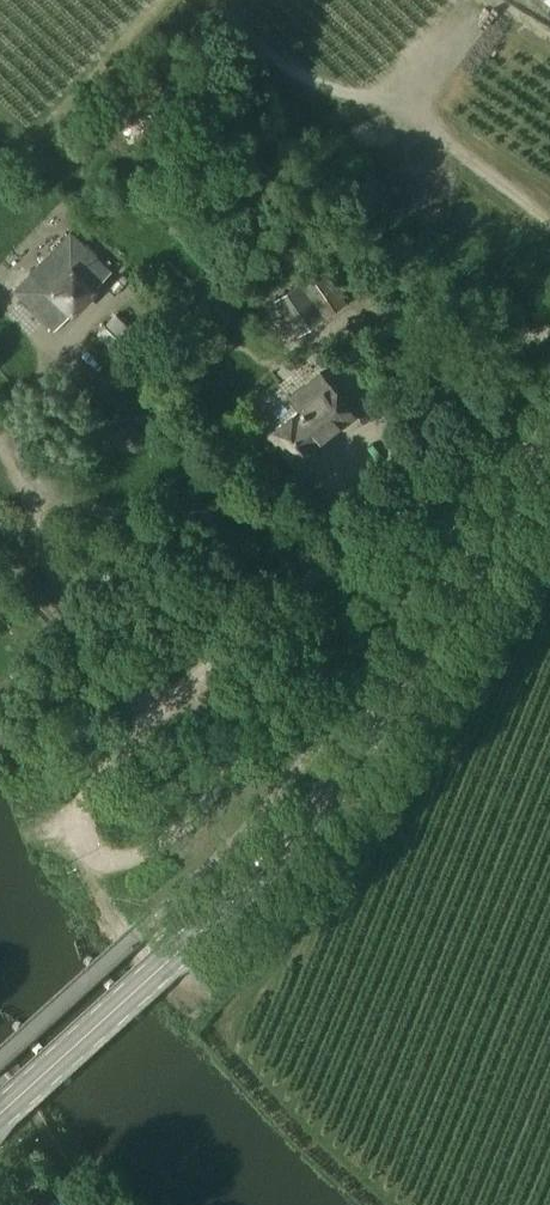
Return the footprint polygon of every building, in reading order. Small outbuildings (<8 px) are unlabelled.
[(70,231),(11,291),(52,332),(111,271),(70,231)] [(304,287),(324,317),(344,305),(324,274),(304,287)] [(300,284),(273,302),(296,336),(323,318),(300,284)] [(316,443),(353,415),(331,386),(330,387),(319,372),(287,397),(298,411),(269,433),(294,465),(319,446),(316,443)] [(83,967),(101,988),(109,982),(89,961),(83,967)] [(12,1031),(30,1053),(37,1046),(19,1025),(12,1031)]
